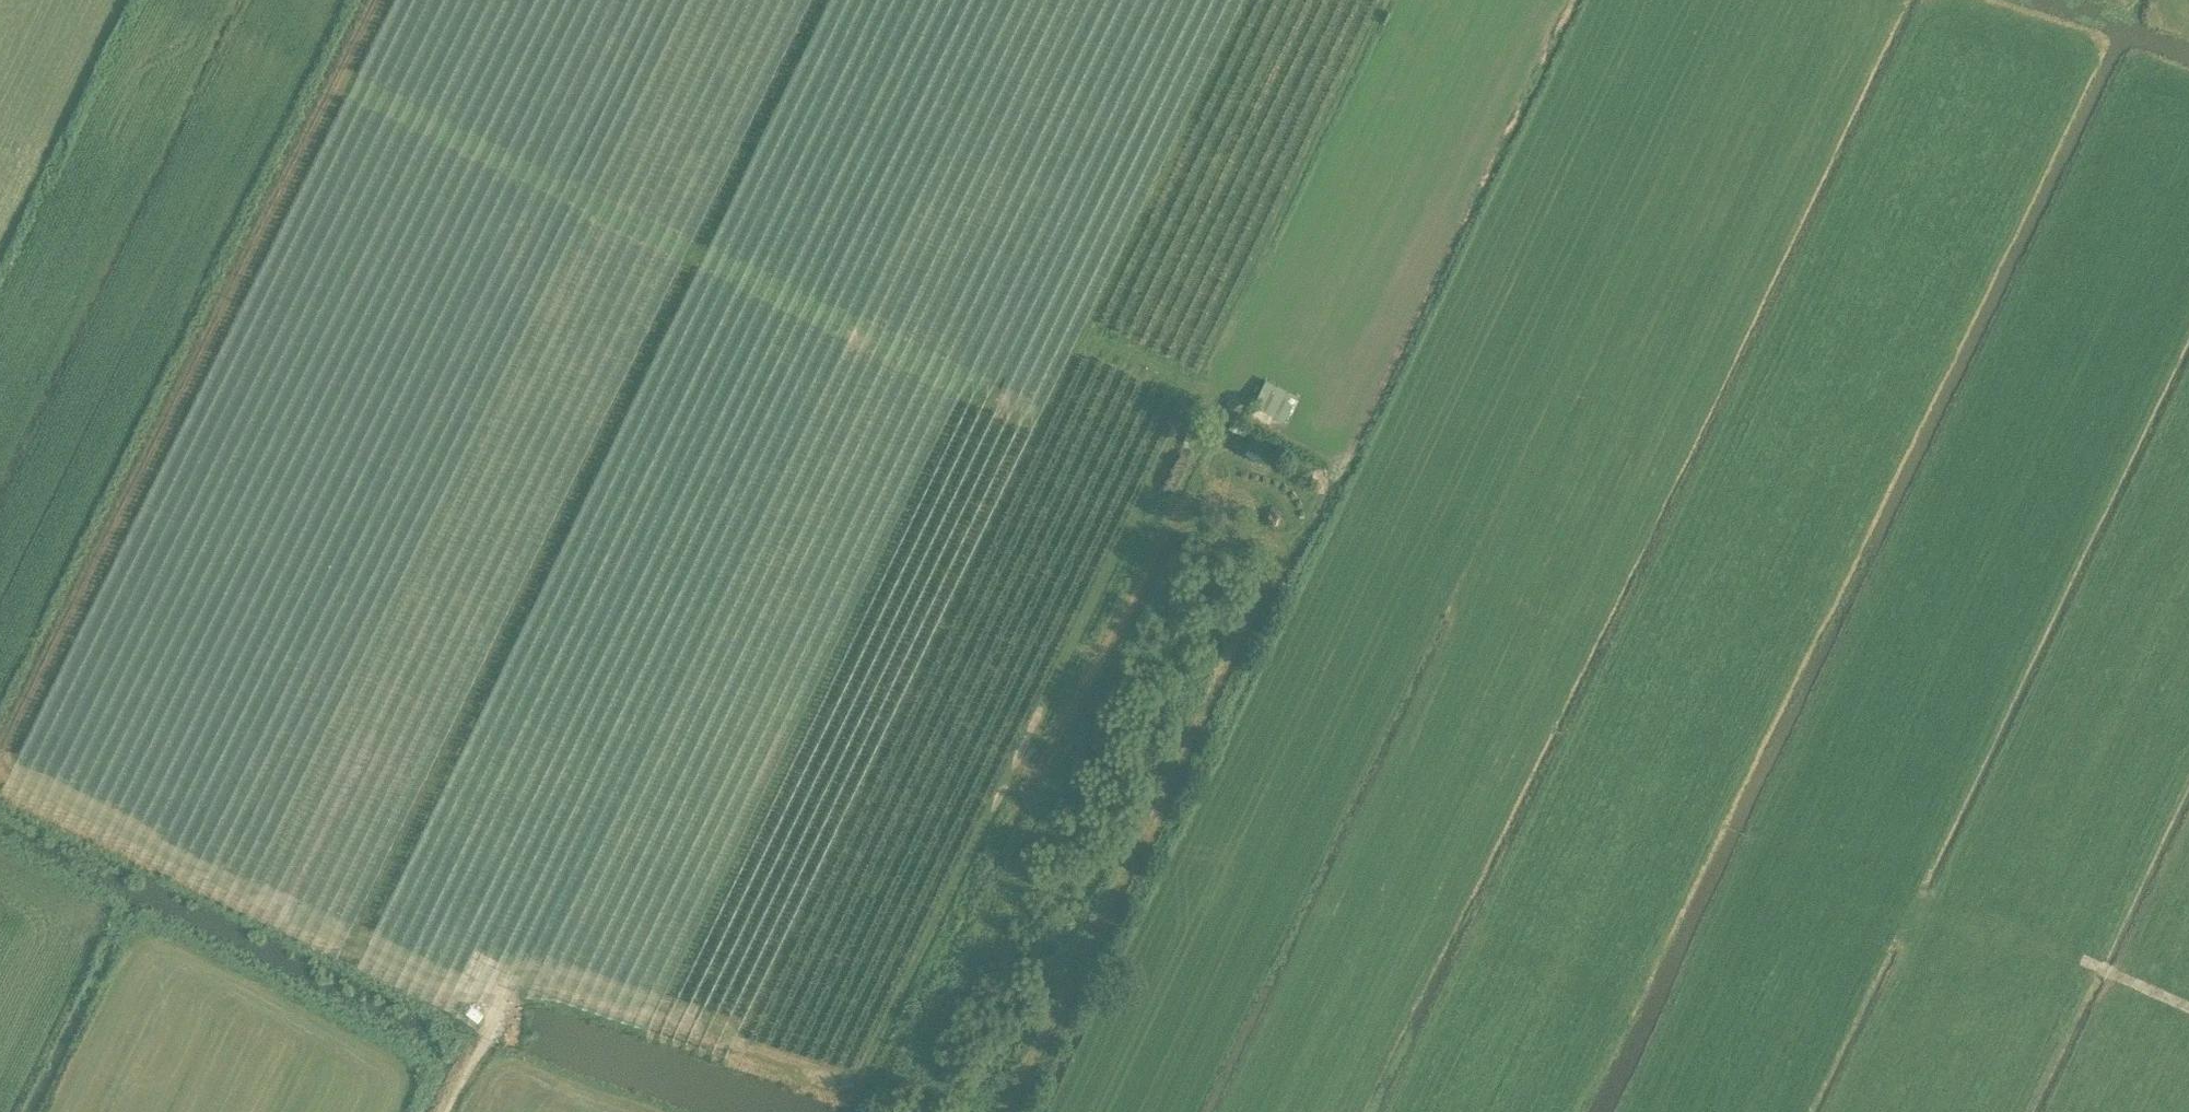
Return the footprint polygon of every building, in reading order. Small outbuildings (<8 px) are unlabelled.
[(1297,395),(1266,380),(1253,404),(1285,419),(1297,395)]
